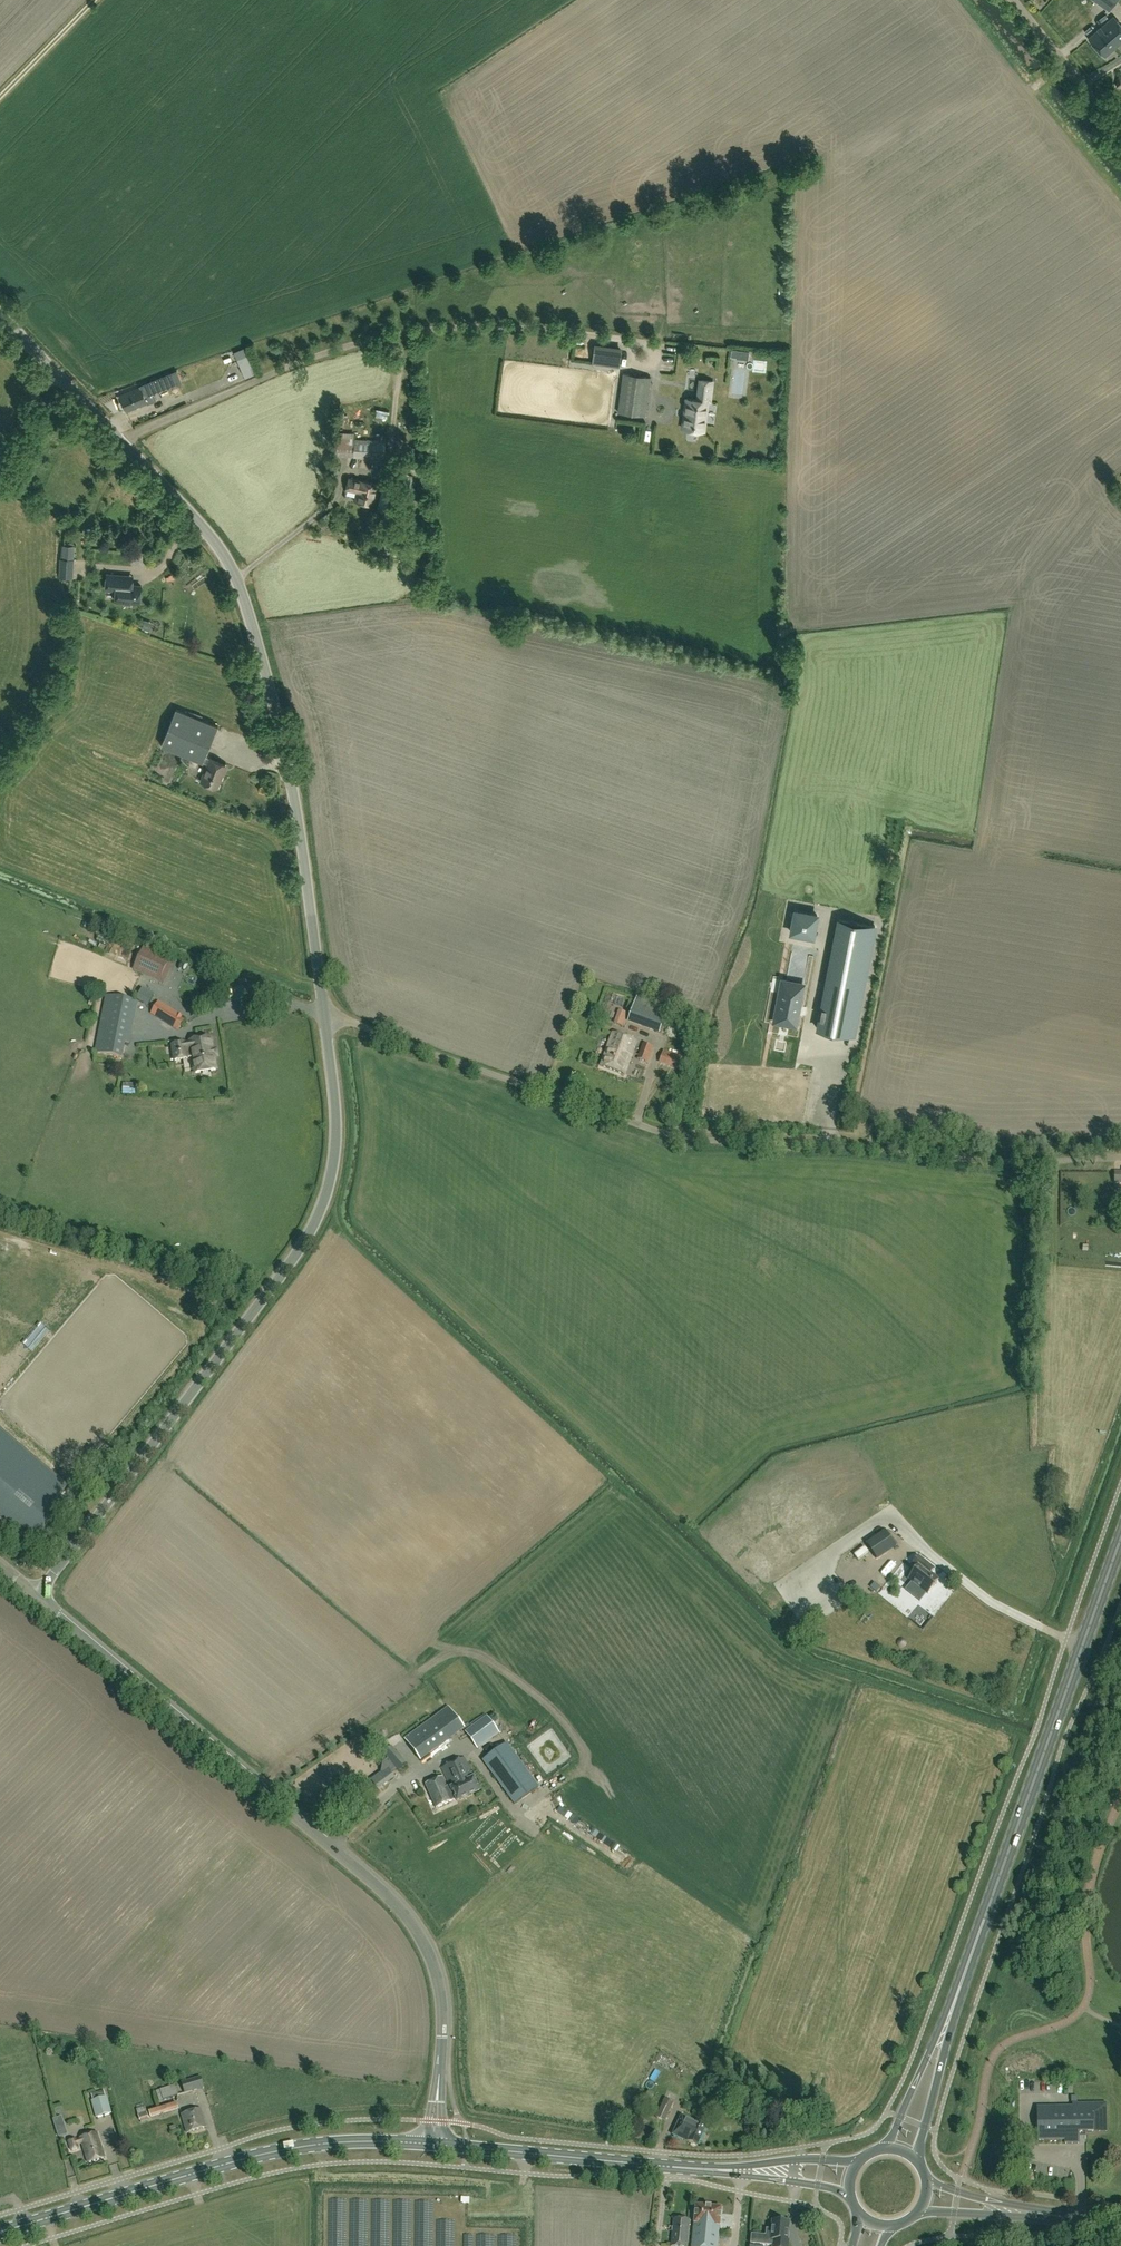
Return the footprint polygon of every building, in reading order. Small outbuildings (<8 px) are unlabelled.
[(1108,10),(1115,0),(1094,0),(1108,10)] [(1114,16),(1088,38),(1104,57),(1120,43),(1120,25),(1114,16)] [(619,367),(622,351),(608,349),(605,365),(619,367)] [(704,365),(712,367),(714,359),(707,357),(704,365)] [(120,394),(127,412),(148,403),(145,396),(177,382),(173,372),(141,386),(120,394)] [(651,377),(623,374),(618,412),(646,416),(651,377)] [(708,402),(710,402),(713,381),(700,379),(697,400),(686,398),(683,428),(689,429),(689,432),(697,433),(698,430),(704,431),(708,402)] [(386,440),(336,438),(336,456),(385,459),(386,440)] [(388,472),(384,486),(397,489),(401,475),(388,472)] [(362,481),(349,478),(347,490),(358,492),(356,502),(376,506),(381,484),(362,481)] [(383,489),(379,509),(390,512),(395,491),(383,489)] [(61,557),(60,575),(74,577),(75,549),(63,547),(61,557)] [(133,585),(134,576),(108,574),(107,589),(117,590),(116,601),(141,603),(142,586),(133,585)] [(209,764),(202,780),(218,787),(227,765),(206,756),(218,725),(176,709),(162,746),(209,764)] [(854,1034),(875,924),(839,917),(818,1027),(854,1034)] [(170,959),(146,948),(142,957),(145,959),(139,971),(160,981),(170,959)] [(796,1026),(805,982),(781,978),(772,1021),(796,1026)] [(143,987),(143,988),(136,1000),(149,1007),(156,994),(143,987)] [(107,996),(96,1053),(123,1058),(126,1043),(130,1044),(138,1002),(107,996)] [(627,1023),(659,1034),(669,1009),(637,997),(627,1023)] [(152,1013),(179,1030),(184,1020),(157,1004),(152,1013)] [(625,1074),(637,1041),(613,1033),(601,1066),(625,1074)] [(193,1074),(216,1070),(211,1038),(191,1041),(191,1043),(185,1044),(185,1043),(172,1045),(174,1061),(185,1059),(185,1058),(191,1057),(193,1074)] [(653,1047),(642,1043),(637,1059),(648,1063),(653,1047)] [(660,1052),(658,1063),(670,1066),(673,1055),(660,1052)] [(681,1057),(675,1055),(672,1065),(677,1067),(681,1057)] [(824,1095),(825,1102),(837,1100),(836,1093),(824,1095)] [(31,1547),(68,1503),(60,1496),(69,1486),(0,1428),(0,1521),(31,1547)] [(864,1541),(876,1559),(897,1545),(884,1527),(864,1541)] [(930,1574),(933,1570),(934,1569),(918,1557),(912,1565),(917,1568),(909,1578),(928,1593),(938,1580),(930,1574)] [(435,1700),(429,1706),(434,1712),(441,1706),(435,1700)] [(450,1707),(406,1740),(421,1759),(465,1727),(450,1707)] [(478,1749),(499,1733),(488,1717),(466,1732),(478,1749)] [(484,1761),(515,1804),(539,1787),(507,1743),(484,1761)] [(383,1753),(387,1757),(398,1770),(406,1763),(392,1746),(383,1753)] [(451,1786),(457,1799),(458,1801),(479,1791),(464,1758),(443,1768),(451,1786)] [(381,1761),(367,1774),(376,1785),(391,1771),(381,1761)] [(457,1799),(451,1786),(447,1788),(443,1777),(426,1785),(437,1809),(457,1799)] [(205,2088),(202,2077),(182,2082),(186,2094),(205,2088)] [(154,2091),(157,2101),(174,2096),(171,2086),(154,2091)] [(655,2117),(665,2122),(674,2102),(677,2095),(669,2092),(667,2099),(665,2098),(655,2117)] [(93,2101),(98,2119),(113,2115),(108,2097),(93,2101)] [(1079,2132),(1107,2132),(1107,2103),(1073,2103),(1073,2107),(1037,2108),(1038,2141),(1065,2140),(1065,2144),(1079,2144),(1079,2132)] [(145,2111),(147,2118),(176,2111),(174,2105),(145,2111)] [(182,2115),(187,2133),(207,2127),(201,2109),(182,2115)] [(682,2116),(673,2135),(697,2146),(706,2127),(682,2116)] [(83,2144),(89,2164),(106,2159),(98,2133),(81,2138),(82,2140),(77,2141),(77,2140),(70,2142),(72,2151),(80,2149),(79,2146),(83,2144)] [(692,2245),(718,2245),(722,2207),(696,2205),(692,2245)] [(671,2245),(688,2245),(690,2220),(673,2218),(671,2245)] [(773,2221),(772,2229),(767,2229),(766,2236),(751,2235),(751,2244),(770,2245),(781,2245),(781,2240),(787,2241),(789,2222),(773,2221)]
